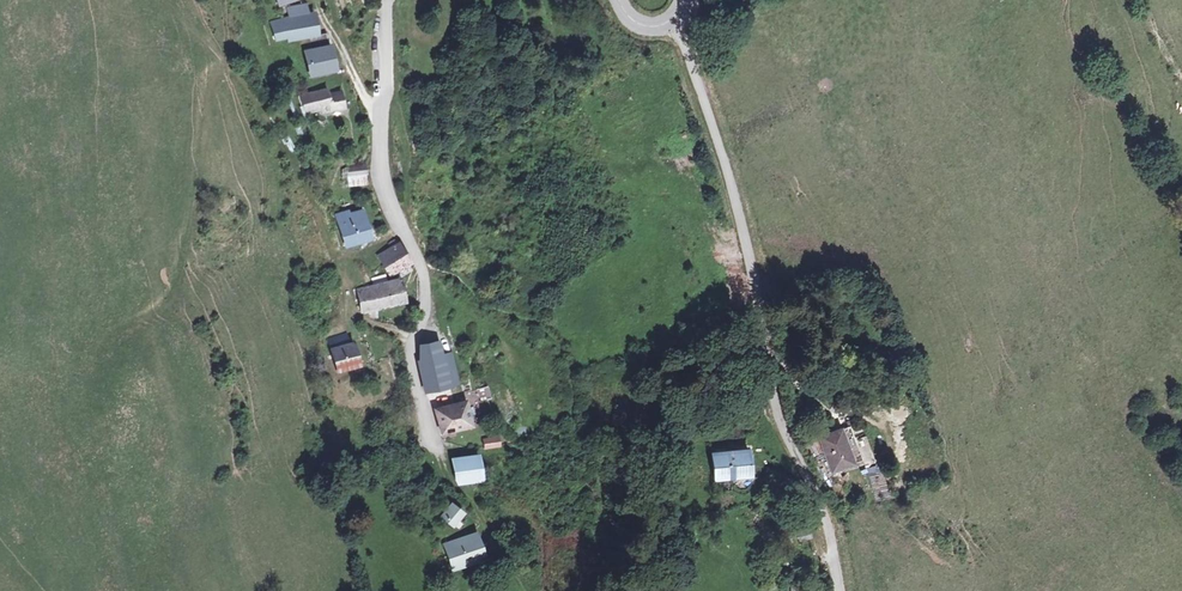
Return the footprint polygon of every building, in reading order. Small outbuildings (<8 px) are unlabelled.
[(280,11),(283,21),(266,25),(272,46),(291,41),(291,43),(300,41),(302,49),(312,46),(313,51),(306,53),(312,75),(338,68),(329,32),(320,34),(314,13),(309,14),(307,4),(280,11)] [(326,87),(299,95),(306,115),(325,111),(326,114),(346,110),(342,91),(328,94),(326,87)] [(367,163),(349,165),(352,186),(370,183),(367,163)] [(352,208),(339,212),(350,243),(371,237),(366,219),(369,218),(366,207),(353,211),(352,208)] [(390,249),(379,256),(391,275),(399,271),(403,276),(412,270),(408,264),(413,261),(401,242),(396,246),(393,242),(388,245),(390,249)] [(374,288),(357,293),(363,312),(405,299),(400,280),(388,284),(386,275),(371,279),(374,288)] [(423,361),(419,362),(427,392),(450,388),(449,383),(457,381),(453,356),(444,357),(441,342),(422,346),(423,361)] [(354,345),(333,351),(339,372),(361,366),(354,345)] [(467,403),(436,410),(445,434),(473,428),(467,403)] [(847,425),(838,429),(851,463),(861,460),(847,425)] [(838,429),(818,436),(832,471),(851,463),(838,429)] [(500,439),(486,440),(486,449),(496,448),(501,447),(500,439)] [(752,451),(715,453),(717,480),(753,478),(752,451)] [(479,459),(456,461),(458,484),(461,487),(483,483),(479,459)] [(466,514),(453,504),(442,517),(455,527),(466,514)] [(808,526),(798,529),(800,537),(810,534),(808,526)] [(477,534),(445,545),(453,572),(486,561),(477,534)] [(786,576),(788,584),(789,590),(800,590),(798,580),(797,574),(786,576)]
